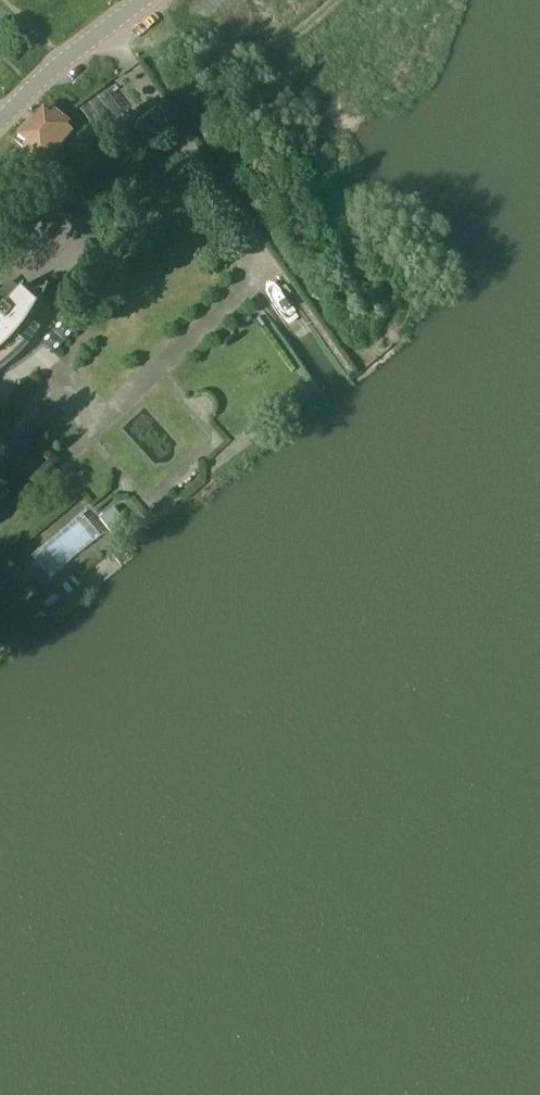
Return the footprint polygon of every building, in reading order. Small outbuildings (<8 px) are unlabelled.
[(40,156),(41,158),(47,163),(72,135),(65,127),(66,125),(54,114),(50,118),(43,111),(31,125),(29,123),(17,137),(27,145),(24,149),(36,160),(40,156)] [(61,193),(57,194),(58,215),(66,215),(69,216),(75,218),(78,220),(81,226),(82,232),(83,239),(102,239),(103,233),(103,225),(101,218),(100,214),(95,206),(88,200),(80,197),(73,195),(67,194),(61,193)] [(3,366),(9,361),(15,355),(20,349),(22,346),(18,341),(19,338),(23,333),(28,327),(32,320),(36,314),(39,308),(43,301),(46,295),(48,289),(46,288),(44,292),(28,295),(20,288),(0,310),(0,368),(3,366)] [(114,507),(97,520),(111,538),(128,526),(114,507)]
